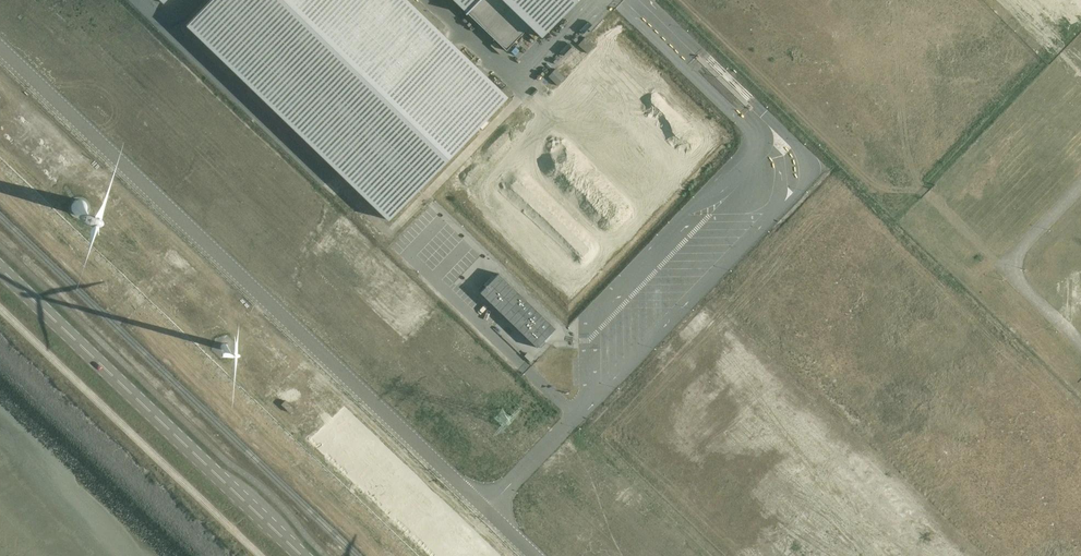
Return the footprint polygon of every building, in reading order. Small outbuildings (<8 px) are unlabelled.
[(185,25),(387,220),(506,97),(455,48),(406,0),(210,0),(185,25)] [(465,12),(505,50),(529,26),(540,37),(575,0),(453,0),(465,12)] [(485,119),(478,126),(482,129),(488,123),(485,119)] [(71,205),(71,207),(71,209),(72,211),(73,213),(74,215),(76,216),(78,216),(80,216),(83,215),(84,214),(86,213),(87,211),(87,208),(87,206),(86,204),(85,202),(84,201),(82,200),(80,200),(77,200),(75,201),(74,202),(72,203),(71,205)] [(498,273),(479,292),(536,347),(538,345),(543,341),(555,328),(498,273)] [(284,400),(281,404),(289,412),(293,408),(284,400)]
